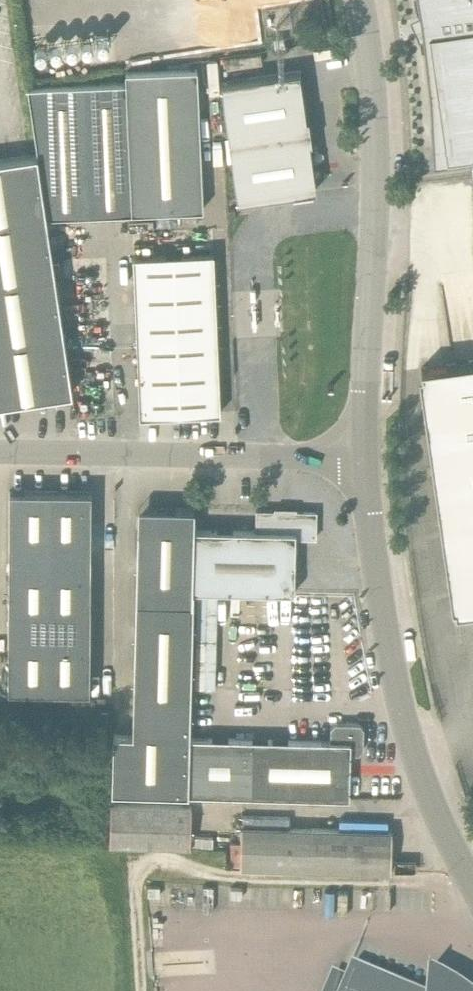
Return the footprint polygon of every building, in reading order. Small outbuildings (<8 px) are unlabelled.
[(420,20),(423,39),(430,103),(433,167),(472,162),(472,168),(472,0),(417,0),(420,20)] [(126,74),(126,84),(132,213),(203,210),(197,70),(126,74)] [(221,83),(237,201),(237,202),(317,191),(310,143),(312,143),(308,119),(306,119),(300,72),(221,83)] [(47,217),(132,213),(126,84),(28,88),(47,217)] [(72,393),(37,156),(0,161),(0,404),(72,393)] [(231,209),(231,230),(244,230),(244,209),(231,209)] [(220,414),(214,254),(134,258),(140,417),(220,414)] [(419,367),(454,615),(472,612),(472,359),(419,367)] [(9,492),(8,694),(90,694),(91,493),(9,492)] [(188,795),(190,739),(193,591),(194,530),(195,510),(148,509),(148,511),(141,518),(138,518),(133,736),(113,735),(112,793),(188,795)] [(256,531),(194,530),(193,591),(295,594),(296,538),(316,539),(316,512),(294,512),(294,515),(276,515),(276,511),(256,511),(256,531)] [(331,742),(199,739),(190,739),(188,795),(349,799),(350,755),(359,755),(363,750),(364,729),(360,725),(335,724),(331,729),(331,742)] [(110,805),(109,845),(109,846),(190,848),(192,807),(110,805)] [(241,828),(240,869),(391,873),(392,832),(241,828)] [(351,965),(340,990),(414,990),(351,965)] [(457,988),(448,983),(441,979),(437,977),(429,973),(430,971),(428,971),(426,990),(461,990),(457,988)]
